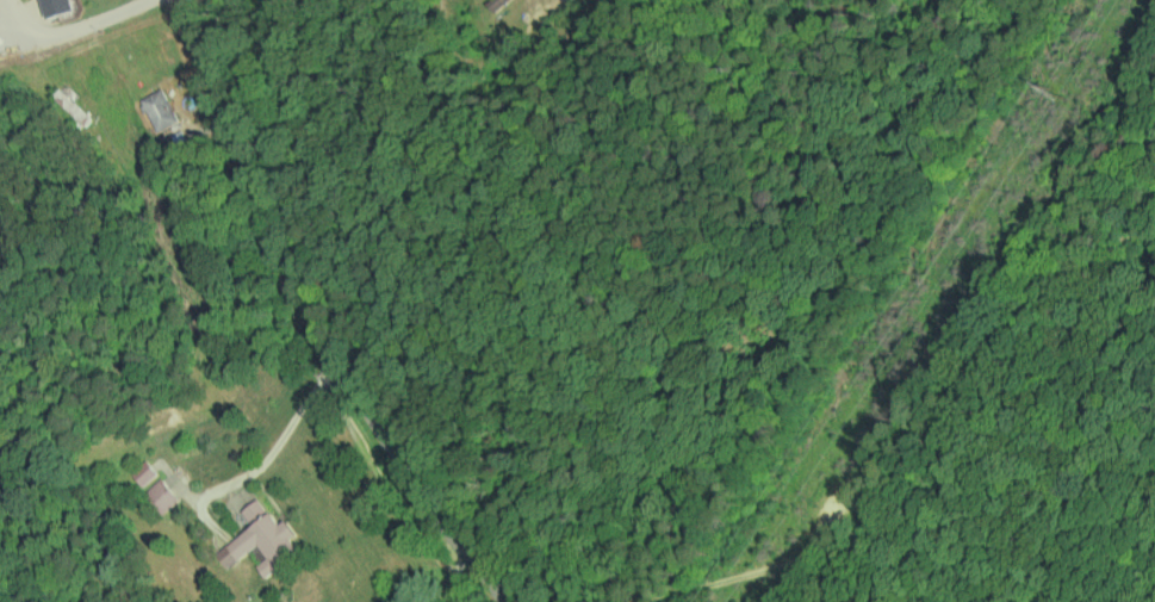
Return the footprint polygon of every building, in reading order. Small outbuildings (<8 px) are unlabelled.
[(48,18),(77,10),(74,0),(42,0),(48,18)] [(507,0),(489,0),(487,2),(494,11),(507,0)] [(153,131),(178,121),(164,88),(140,98),(153,131)] [(158,473),(146,459),(131,472),(142,486),(158,473)] [(143,491),(160,513),(178,499),(161,477),(143,491)] [(214,551),(224,567),(258,544),(267,557),(256,564),(264,576),(300,552),(291,537),(297,534),(287,519),(278,525),(260,497),(240,510),(252,527),(214,551)]
